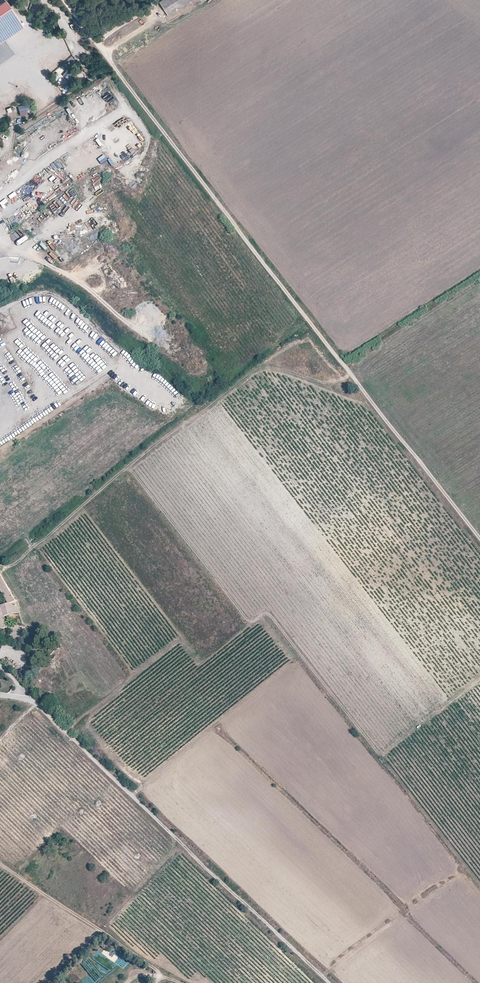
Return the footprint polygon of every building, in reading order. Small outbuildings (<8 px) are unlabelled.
[(174,9),(190,0),(161,0),(159,1),(163,7),(167,14),(174,9)] [(0,3),(0,41),(21,27),(3,1),(0,3)] [(66,78),(71,72),(67,69),(62,75),(66,78)] [(28,104),(18,105),(19,115),(26,114),(26,109),(29,109),(28,104)] [(20,613),(17,602),(8,587),(1,591),(9,603),(1,605),(2,608),(4,617),(20,613)]
